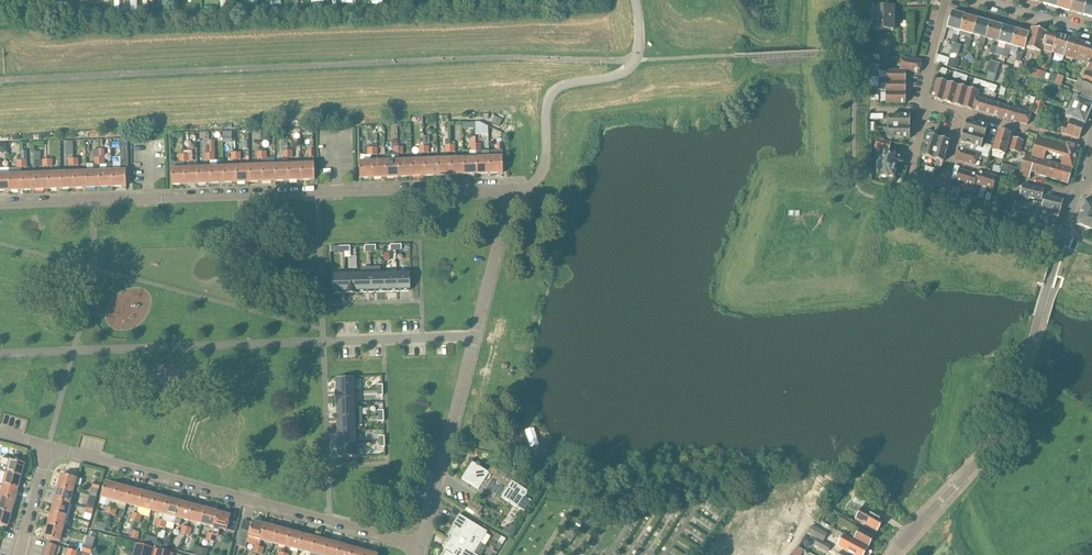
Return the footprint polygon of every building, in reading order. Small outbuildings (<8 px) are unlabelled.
[(876,8),(870,9),(870,4),(869,4),(870,31),(893,31),(893,8),(891,8),(891,0),(875,0),(876,8)] [(1073,0),(1059,0),(1056,8),(1070,11),(1073,0)] [(1083,15),(1087,0),(1073,0),(1070,11),(1083,15)] [(1083,15),(1091,18),(1091,1),(1088,0),(1087,0),(1083,15)] [(955,30),(953,35),(951,42),(956,44),(959,36),(958,36),(960,31),(964,16),(951,12),(947,28),(955,30)] [(977,19),(964,16),(960,31),(973,35),(977,19)] [(982,51),(986,39),(990,23),(977,19),(973,35),(979,37),(977,44),(979,44),(977,50),(981,51),(982,51)] [(1003,27),(990,23),(986,39),(999,42),(1003,27)] [(1008,58),(1012,46),(1016,30),(1003,27),(999,42),(1006,44),(1003,57),(1008,58)] [(1032,28),(1029,38),(1027,48),(1041,52),(1042,49),(1044,44),(1043,44),(1047,32),(1032,28)] [(1029,34),(1016,30),(1012,46),(1024,50),(1029,34)] [(1044,44),(1042,49),(1053,52),(1058,35),(1047,32),(1043,44),(1044,44)] [(1058,35),(1053,52),(1064,55),(1069,38),(1058,35)] [(1069,38),(1064,55),(1077,59),(1083,43),(1069,38)] [(1075,64),(1084,67),(1084,65),(1086,65),(1088,62),(1091,48),(1091,46),(1083,43),(1077,59),(1075,64)] [(939,56),(936,63),(947,66),(949,59),(939,56)] [(951,58),(948,65),(958,68),(960,60),(951,58)] [(919,73),(921,62),(902,59),(900,71),(906,71),(919,73)] [(991,61),(989,67),(986,79),(995,82),(998,70),(1000,64),(991,61)] [(1086,65),(1089,66),(1081,83),(1091,87),(1091,63),(1088,62),(1086,65)] [(1026,74),(1034,77),(1035,70),(1028,68),(1026,74)] [(1047,73),(1035,70),(1034,77),(1045,80),(1047,73)] [(906,82),(906,71),(900,71),(899,71),(886,71),(886,82),(906,82)] [(1045,80),(1049,81),(1056,84),(1057,76),(1050,74),(1047,73),(1045,80)] [(1064,77),(1057,76),(1056,84),(1061,85),(1064,77)] [(947,83),(937,80),(932,98),(942,101),(947,83)] [(886,93),(906,93),(906,82),(886,82),(886,93)] [(1081,83),(1078,82),(1073,91),(1074,92),(1085,97),(1091,101),(1091,87),(1081,83)] [(942,101),(952,104),(958,86),(947,83),(942,101)] [(952,104),(963,107),(968,89),(958,86),(952,104)] [(973,110),(973,109),(977,97),(978,92),(968,89),(963,107),(973,110)] [(886,104),(905,104),(906,93),(886,93),(886,104)] [(1070,119),(1084,124),(1091,106),(1091,104),(1082,100),(1072,95),(1068,104),(1065,103),(1062,109),(1066,110),(1066,116),(1068,117),(1067,118),(1070,119)] [(973,109),(991,115),(995,103),(977,97),(973,109)] [(1038,99),(1034,113),(1040,115),(1044,101),(1038,99)] [(991,115),(1010,120),(1013,108),(995,103),(991,115)] [(1010,120),(1028,125),(1031,113),(1013,108),(1010,120)] [(492,116),(489,122),(500,127),(502,121),(492,116)] [(888,139),(910,139),(910,117),(888,117),(888,139)] [(1068,126),(1063,124),(1060,133),(1079,139),(1084,124),(1070,119),(1068,126)] [(975,154),(958,149),(955,160),(974,165),(977,155),(988,158),(989,156),(991,146),(985,144),(983,149),(981,148),(987,127),(967,121),(960,142),(976,147),(975,154)] [(270,130),(261,130),(262,141),(270,140),(270,130)] [(1006,150),(1009,151),(1013,138),(1010,137),(1011,134),(998,130),(992,151),(1005,155),(1006,150)] [(928,136),(922,156),(943,163),(949,142),(928,136)] [(475,144),(475,137),(471,137),(471,145),(470,145),(471,151),(469,151),(470,158),(463,159),(463,175),(476,174),(475,144)] [(407,138),(398,139),(398,140),(398,147),(407,146),(407,138)] [(1020,154),(1020,153),(1026,155),(1026,153),(1020,151),(1023,141),(1013,138),(1009,151),(1020,154)] [(875,147),(889,151),(891,143),(877,139),(875,147)] [(1066,148),(1037,139),(1036,139),(1031,157),(1044,160),(1046,154),(1046,153),(1063,158),(1066,148)] [(386,161),(385,161),(386,177),(399,177),(398,161),(399,161),(399,154),(398,154),(398,147),(398,140),(393,141),(393,154),(392,154),(385,154),(386,161)] [(128,143),(119,143),(119,164),(113,164),(114,187),(127,187),(126,166),(128,166),(128,143)] [(1063,158),(1060,165),(1072,169),(1079,147),(1067,143),(1066,148),(1063,158)] [(480,144),(475,144),(476,174),(489,174),(489,158),(489,152),(480,152),(480,144)] [(283,159),(283,165),(275,165),(276,181),(289,181),(288,165),(288,158),(288,151),(288,146),(284,146),(283,147),(283,151),(282,151),(283,159)] [(192,151),(184,151),(184,162),(193,162),(192,151)] [(889,177),(893,178),(897,164),(899,165),(900,158),(885,154),(879,175),(888,178),(889,177)] [(1025,155),(1019,175),(1029,178),(1030,173),(1068,184),(1072,169),(1025,155)] [(503,157),(489,158),(489,174),(503,173),(503,157)] [(93,172),(86,172),(86,188),(99,188),(99,172),(98,165),(98,158),(95,158),(95,165),(93,165),(93,172)] [(438,159),(425,160),(425,176),(438,175),(438,159)] [(438,175),(451,175),(451,159),(438,159),(438,175)] [(451,175),(463,175),(463,159),(451,159),(451,175)] [(217,160),(217,167),(210,168),(211,184),(224,183),(223,167),(223,160),(217,160)] [(399,177),(412,176),(412,160),(399,161),(398,161),(399,177)] [(412,176),(425,176),(425,160),(412,160),(412,176)] [(373,178),(386,177),(385,161),(373,162),(373,178)] [(360,178),(373,178),(373,162),(360,162),(360,178)] [(107,164),(107,172),(99,172),(99,188),(114,187),(113,164),(107,164)] [(301,164),(288,165),(289,181),(302,180),(301,164)] [(302,180),(315,180),(314,164),(301,164),(302,180)] [(1002,164),(1001,170),(1015,174),(1016,174),(1017,169),(1002,164)] [(269,166),(262,166),(263,182),(276,181),(275,165),(269,166)] [(237,183),(250,182),(249,166),(236,167),(237,183)] [(250,182),(263,182),(262,166),(249,166),(250,182)] [(955,180),(955,181),(973,186),(977,176),(959,170),(959,167),(955,166),(951,179),(955,180)] [(224,183),(237,183),(236,167),(223,167),(224,183)] [(185,185),(198,184),(197,168),(184,169),(185,185)] [(210,168),(197,168),(198,184),(211,184),(210,168)] [(172,185),(185,185),(184,169),(171,169),(172,185)] [(75,188),(86,188),(86,172),(74,173),(75,188)] [(49,189),(62,189),(61,173),(48,174),(49,189)] [(62,189),(75,188),(74,173),(61,173),(62,189)] [(973,186),(970,197),(971,198),(977,199),(981,185),(993,189),(996,178),(978,173),(977,176),(973,186)] [(23,190),(36,190),(35,174),(22,175),(23,190)] [(49,189),(48,174),(35,174),(36,190),(49,189)] [(10,191),(9,175),(0,175),(0,191),(10,191)] [(10,191),(23,190),(22,175),(9,175),(10,191)] [(1035,199),(1033,206),(1060,212),(1063,201),(1043,196),(1044,190),(1023,185),(1020,196),(1029,198),(1029,197),(1035,199)] [(1001,202),(998,202),(999,197),(997,197),(994,212),(998,213),(998,214),(1012,218),(1024,222),(1026,216),(1057,224),(1060,212),(1033,206),(1017,201),(1014,212),(1000,208),(1001,202)] [(1091,230),(1091,203),(1085,200),(1077,224),(1091,230)] [(270,247),(259,247),(259,255),(270,254),(270,247)] [(380,268),(371,269),(372,292),(385,291),(385,273),(380,273),(380,268)] [(362,274),(357,274),(358,292),(372,292),(371,269),(362,269),(362,274)] [(409,272),(397,273),(397,291),(409,291),(409,272)] [(397,273),(385,273),(385,291),(397,291),(397,273)] [(345,274),(334,274),(335,293),(346,292),(345,274)] [(357,274),(345,274),(346,292),(346,293),(358,293),(358,292),(357,274)] [(355,380),(337,380),(337,392),(356,392),(355,380)] [(356,403),(356,392),(337,392),(336,392),(337,404),(356,403)] [(356,408),(356,403),(337,404),(338,418),(361,417),(361,408),(356,408)] [(361,425),(361,417),(338,418),(338,432),(357,431),(357,425),(361,425)] [(521,453),(531,450),(523,425),(513,428),(521,453)] [(357,443),(357,431),(338,432),(339,443),(357,443)] [(357,443),(339,444),(339,455),(358,454),(357,443)] [(0,460),(0,464),(7,466),(5,473),(20,477),(24,464),(1,458),(0,460)] [(462,479),(479,490),(482,485),(518,509),(528,492),(512,482),(518,473),(511,469),(502,463),(499,468),(493,464),(488,472),(472,462),(462,479)] [(849,467),(845,472),(842,477),(848,481),(852,476),(855,472),(849,467)] [(1,486),(17,490),(20,477),(5,473),(1,486)] [(74,492),(75,485),(81,487),(82,480),(62,475),(58,487),(74,492)] [(101,498),(114,501),(118,486),(105,482),(101,498)] [(14,502),(17,490),(1,486),(0,491),(0,498),(14,502)] [(130,489),(118,486),(114,501),(126,504),(130,489)] [(55,500),(70,504),(74,492),(58,487),(55,500)] [(92,488),(90,496),(96,497),(99,489),(92,488)] [(143,492),(130,489),(126,504),(139,508),(143,492)] [(139,508),(137,514),(135,521),(140,522),(142,515),(149,517),(150,511),(152,511),(156,496),(143,492),(139,508)] [(168,499),(156,496),(152,511),(164,514),(168,499)] [(825,505),(829,507),(834,498),(830,496),(825,505)] [(10,515),(14,502),(0,498),(0,512),(10,515)] [(164,514),(176,518),(177,518),(181,502),(168,499),(164,514)] [(52,512),(67,517),(70,504),(55,500),(52,512)] [(478,516),(483,508),(472,501),(467,508),(478,516)] [(193,506),(181,502),(177,518),(176,518),(174,524),(180,526),(182,519),(189,521),(193,506)] [(856,520),(867,526),(877,531),(882,520),(851,503),(848,509),(859,515),(856,520)] [(206,509),(193,506),(189,521),(202,524),(206,509)] [(819,519),(825,507),(823,506),(816,518),(819,519)] [(90,520),(93,510),(87,508),(84,519),(90,520)] [(206,509),(202,524),(213,527),(217,512),(206,509)] [(0,512),(0,525),(7,527),(10,515),(0,512)] [(48,525),(64,529),(67,517),(52,512),(48,525)] [(212,534),(211,534),(209,541),(211,541),(209,545),(213,546),(214,542),(216,542),(217,536),(218,536),(220,529),(227,531),(231,516),(217,512),(213,527),(214,528),(212,534)] [(455,528),(480,543),(487,532),(459,515),(452,526),(455,528)] [(873,537),(864,531),(855,527),(856,526),(852,524),(841,518),(838,516),(835,523),(843,527),(852,532),(849,536),(858,541),(868,547),(873,537)] [(488,517),(486,519),(488,520),(488,521),(493,525),(495,522),(488,517)] [(241,530),(238,539),(237,545),(246,548),(247,543),(254,545),(253,552),(257,553),(259,547),(260,547),(261,540),(265,525),(252,521),(250,532),(241,530)] [(64,529),(48,525),(45,538),(60,542),(64,529)] [(261,540),(273,544),(278,528),(265,525),(261,540)] [(812,526),(808,533),(823,542),(828,534),(812,526)] [(278,528),(273,544),(286,547),(290,532),(278,528)] [(474,554),(480,543),(455,528),(453,531),(451,530),(448,536),(450,537),(448,539),(450,540),(450,539),(474,554)] [(140,532),(133,530),(131,538),(138,540),(140,532)] [(160,530),(158,538),(164,540),(166,532),(160,530)] [(286,547),(284,553),(289,554),(291,548),(299,550),(303,535),(290,532),(286,547)] [(315,538),(303,535),(299,550),(311,554),(315,538)] [(804,538),(802,543),(805,548),(811,548),(813,543),(814,545),(817,539),(811,536),(810,538),(804,538)] [(851,554),(854,554),(863,554),(867,548),(846,537),(843,542),(845,543),(842,549),(851,554)] [(328,542),(315,538),(311,554),(324,554),(328,542)] [(446,542),(443,547),(445,549),(444,550),(445,551),(452,554),(454,554),(457,551),(461,553),(460,554),(475,554),(476,554),(474,554),(450,539),(450,540),(448,543),(446,542)] [(814,545),(814,546),(828,553),(831,547),(817,539),(814,545)] [(340,545),(328,542),(324,554),(338,554),(340,545)] [(44,554),(54,554),(57,546),(47,544),(44,554)] [(134,554),(152,554),(154,549),(136,544),(134,554)] [(83,545),(81,552),(91,554),(93,547),(85,545),(83,545)] [(353,548),(340,545),(338,554),(351,554),(353,548)] [(794,554),(801,554),(804,550),(798,547),(794,554)]
